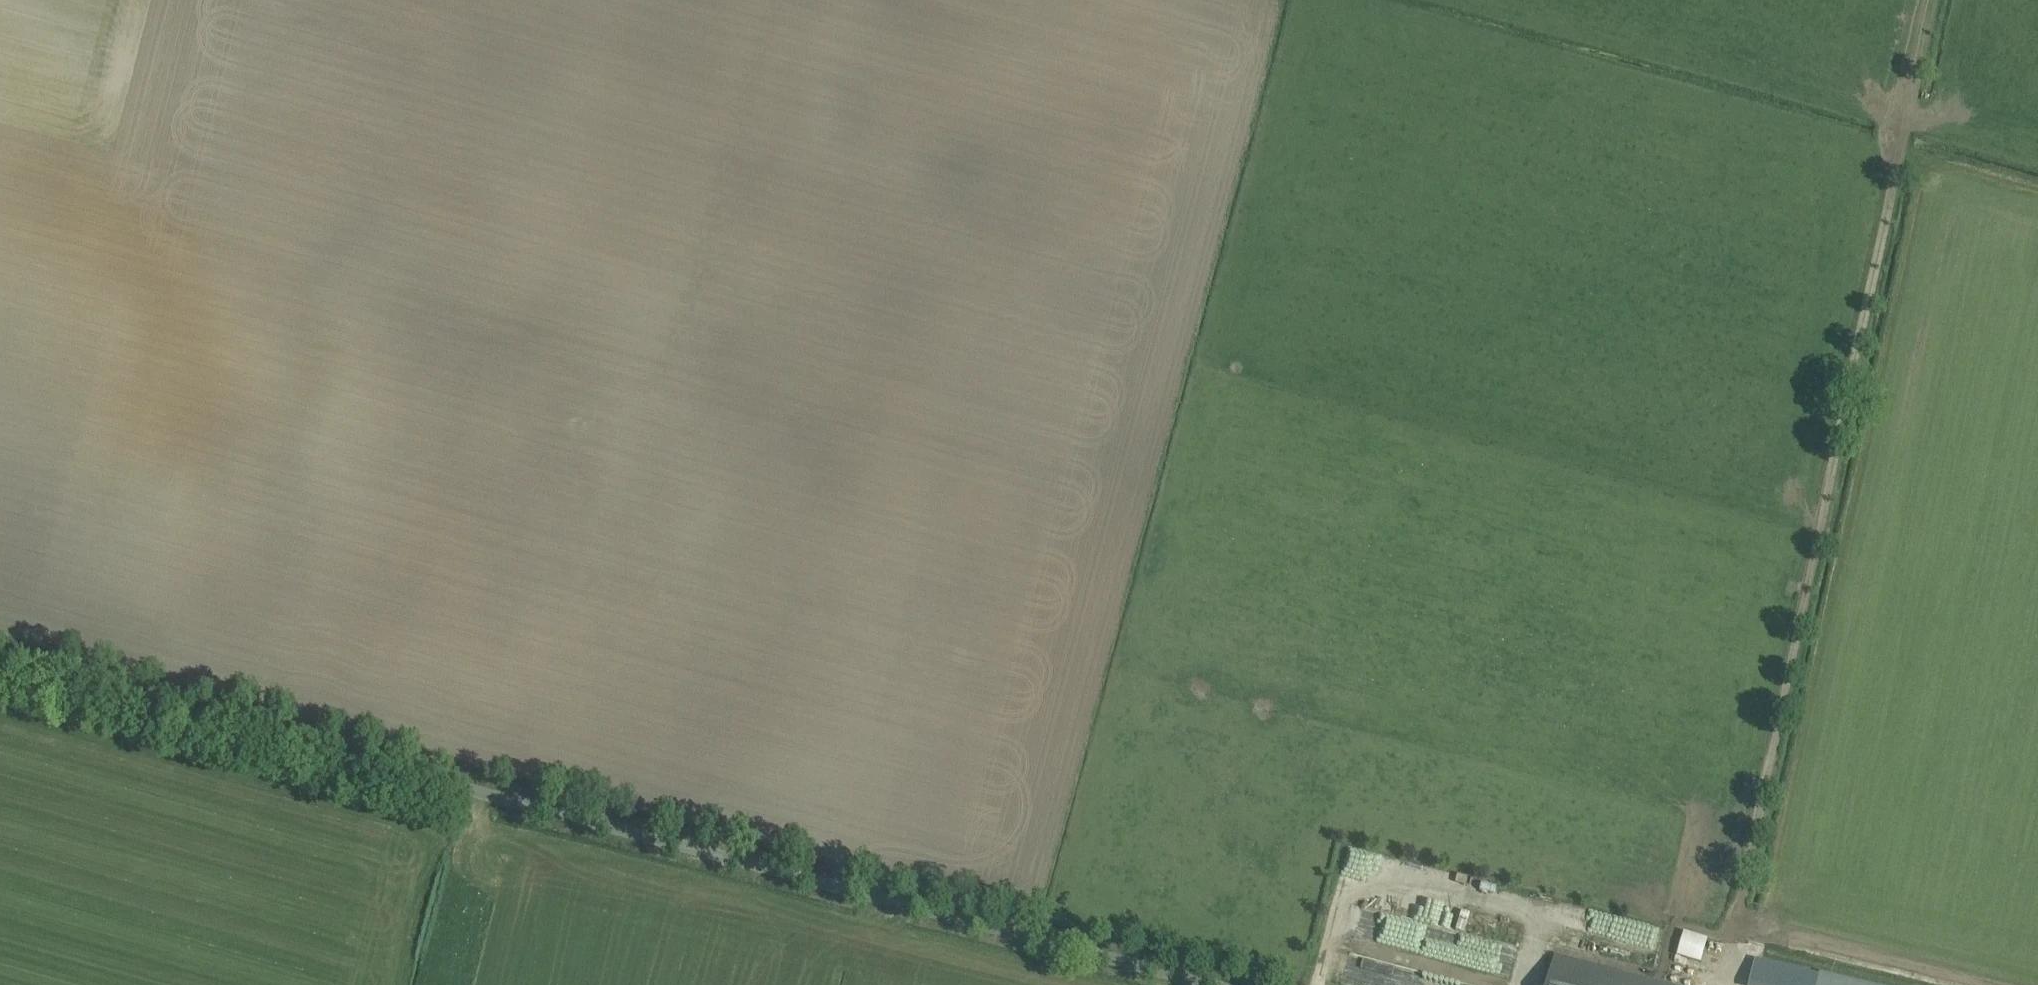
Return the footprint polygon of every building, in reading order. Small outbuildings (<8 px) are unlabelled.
[(1556,957),(1548,984),(1664,984),(1556,957)] [(1816,984),(1860,984),(1834,979),(1819,976),(1816,984)]
